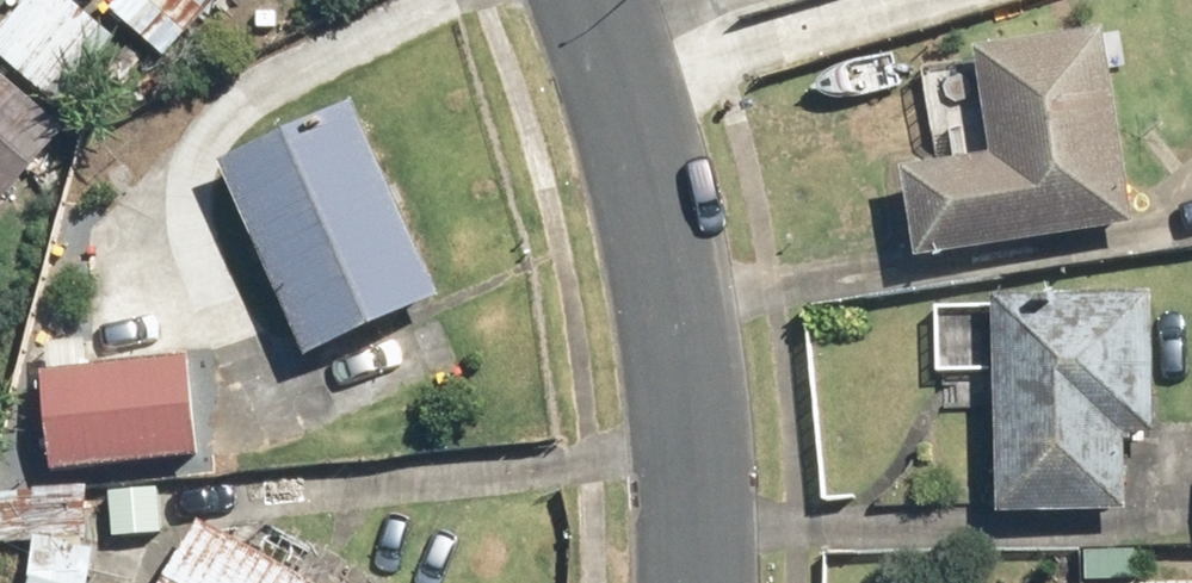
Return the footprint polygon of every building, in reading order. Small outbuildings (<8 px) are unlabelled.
[(0,41),(0,50),(55,104),(101,56),(43,0),(40,0),(0,41)] [(101,8),(164,62),(217,0),(108,0),(101,8)] [(914,172),(924,248),(1004,237),(1005,239),(1126,220),(1115,144),(1114,144),(1098,34),(976,53),(992,161),(914,172)] [(46,132),(0,91),(0,183),(46,132)] [(343,116),(222,173),(306,351),(427,294),(343,116)] [(995,310),(995,511),(1131,511),(1131,310),(995,310)] [(53,460),(183,448),(176,371),(46,382),(53,460)] [(175,582),(296,582),(208,529),(175,582)]
